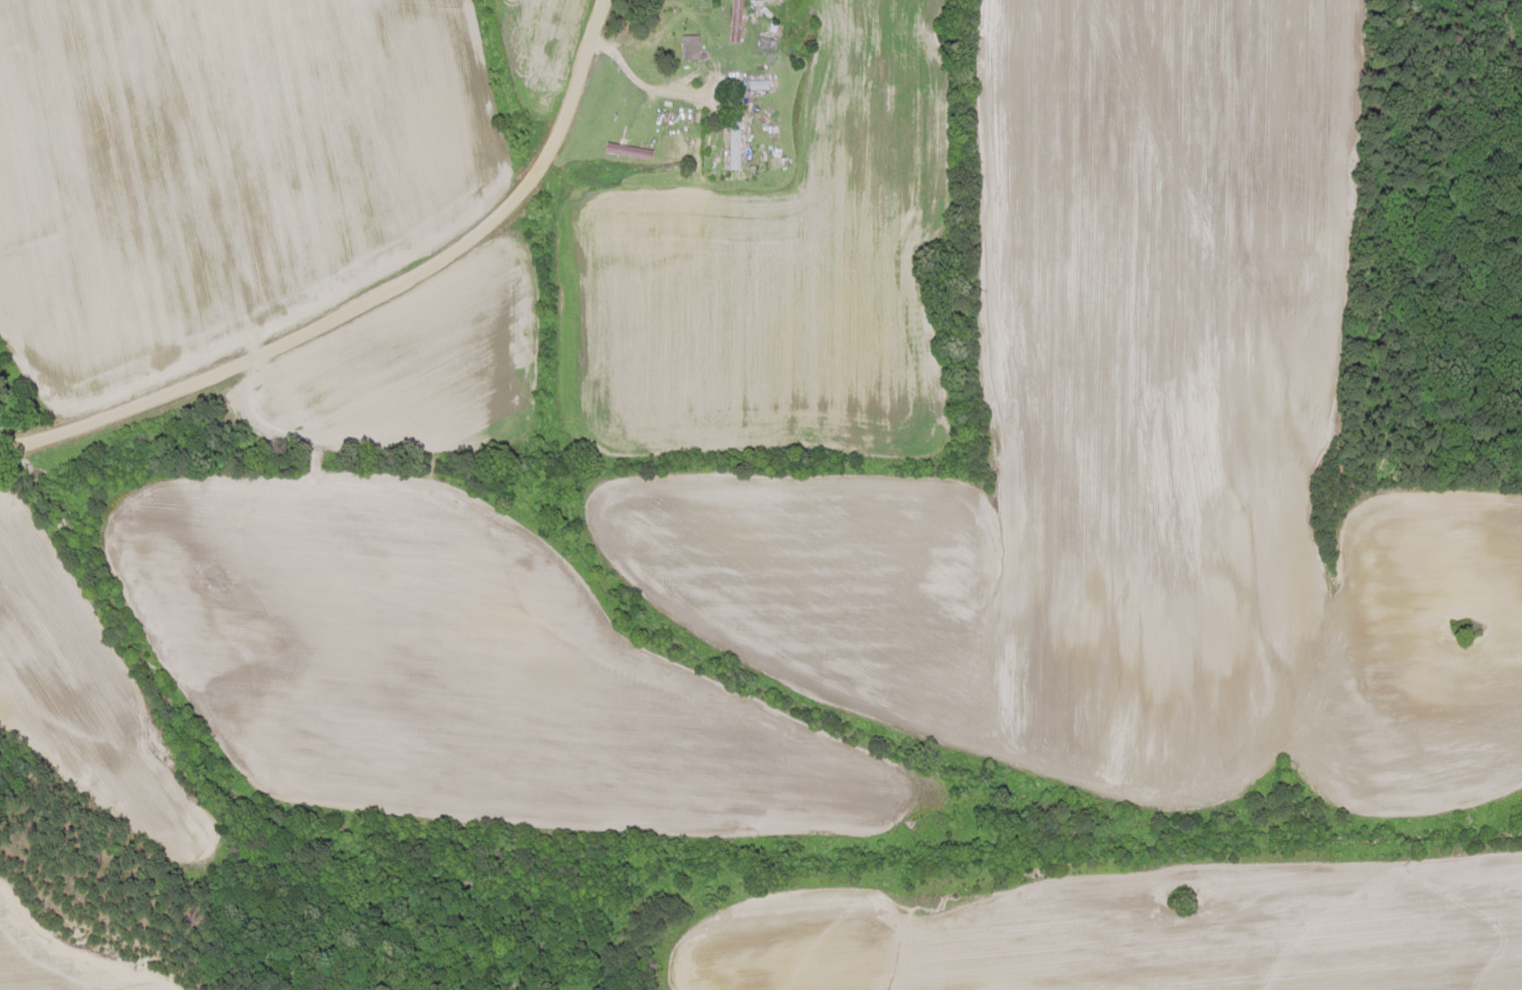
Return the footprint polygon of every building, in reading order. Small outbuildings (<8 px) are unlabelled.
[(727,44),(740,44),(741,0),(728,0),(727,44)] [(696,61),(696,35),(678,35),(678,61),(696,61)] [(719,170),(740,170),(740,122),(726,122),(726,150),(719,150),(719,170)] [(652,160),(653,150),(602,144),(601,153),(652,160)]
